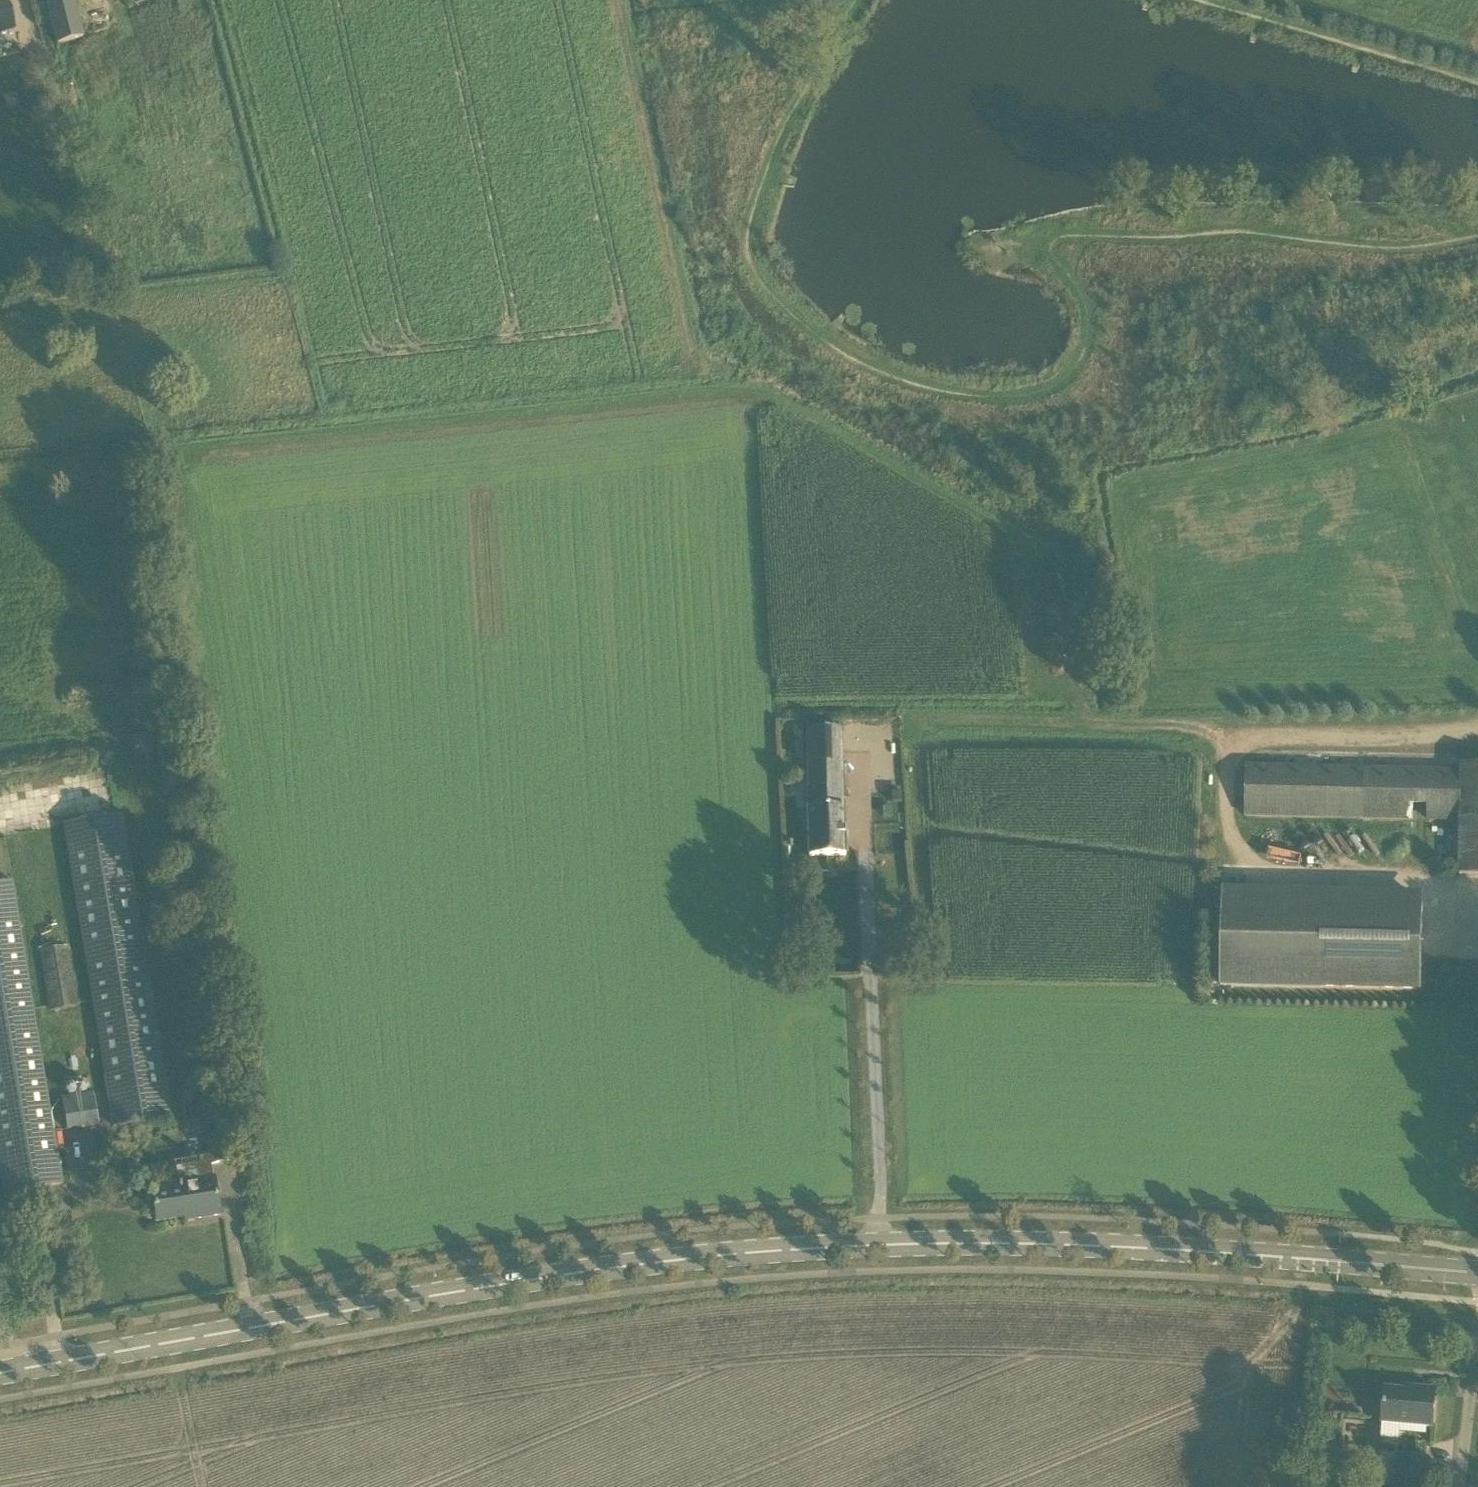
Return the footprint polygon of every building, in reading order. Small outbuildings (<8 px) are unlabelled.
[(52,5),(67,48),(95,38),(82,0),(69,0),(52,5)] [(9,31),(1,3),(0,4),(0,34),(9,31)] [(809,856),(845,855),(841,728),(806,729),(809,856)] [(1460,854),(1459,874),(1477,875),(1477,765),(1462,765),(1462,770),(1247,765),(1245,817),(1461,821),(1460,854)] [(111,1127),(173,1117),(123,816),(62,826),(111,1127)] [(62,1183),(59,1164),(12,882),(0,884),(0,1164),(2,1174),(5,1193),(62,1183)] [(1223,896),(1221,985),(1421,989),(1423,901),(1223,896)] [(809,925),(796,926),(796,939),(810,939),(809,925)] [(49,1011),(78,1007),(68,946),(40,951),(49,1011)] [(67,1130),(98,1125),(92,1092),(62,1097),(67,1130)] [(205,1136),(207,1146),(209,1157),(210,1157),(212,1166),(223,1164),(233,1162),(229,1132),(205,1136)] [(220,1215),(214,1180),(179,1185),(154,1189),(157,1221),(186,1216),(186,1220),(220,1215)] [(1433,1428),(1436,1390),(1417,1388),(1417,1392),(1386,1389),(1383,1423),(1433,1428)]
